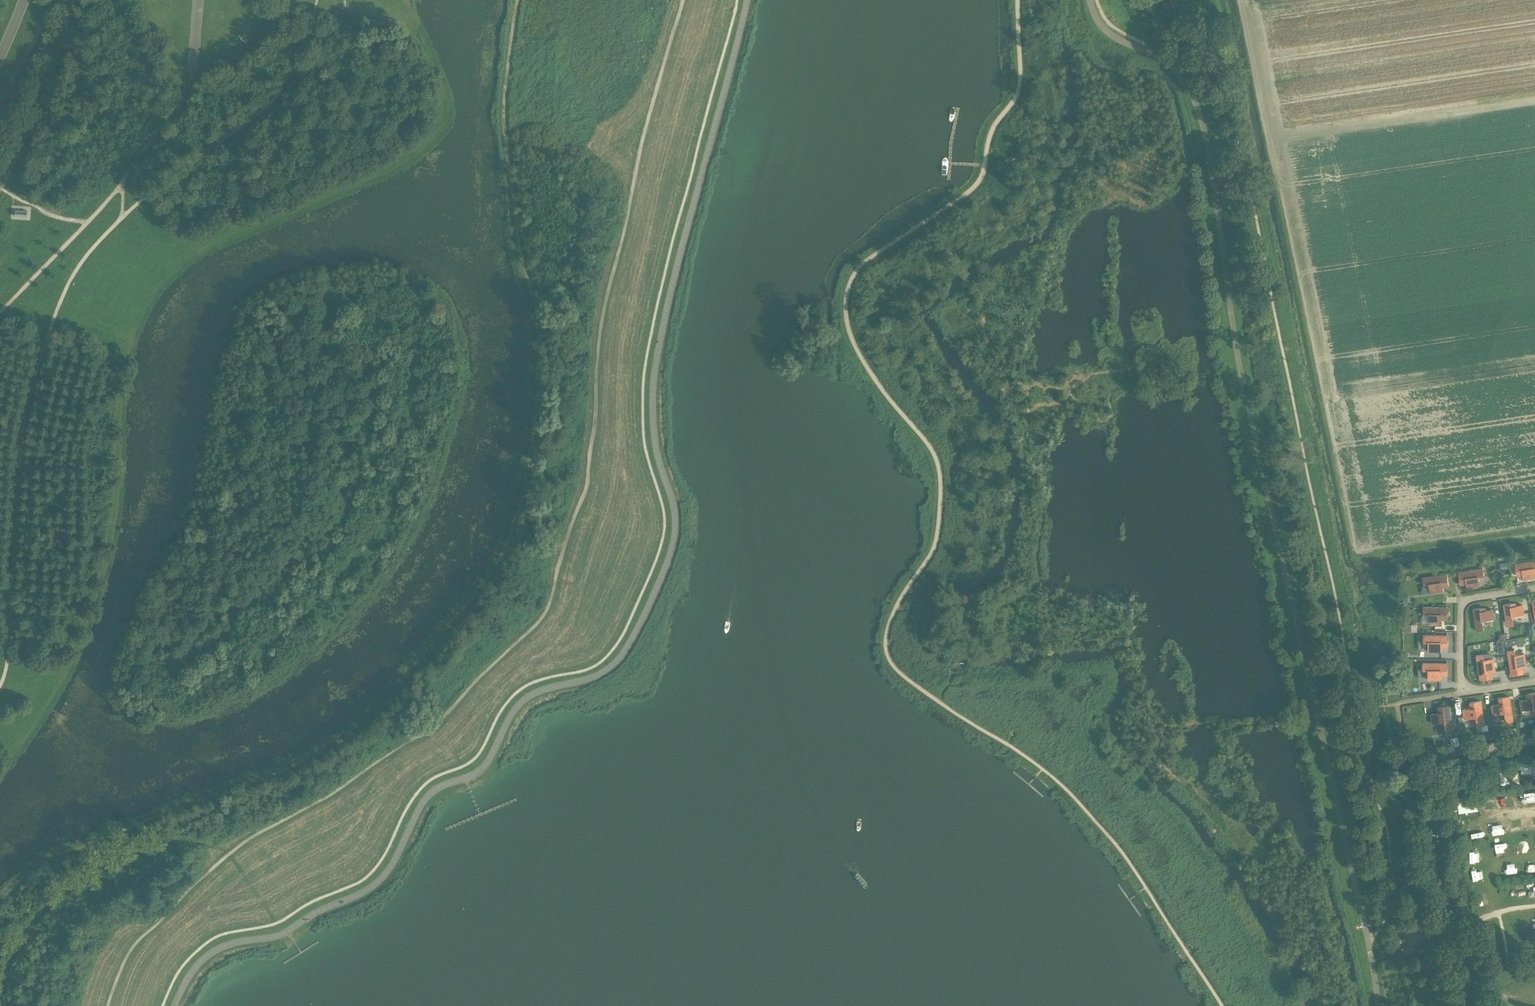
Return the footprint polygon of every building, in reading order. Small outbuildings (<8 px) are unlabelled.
[(1515,564),(1517,576),(1523,575),(1524,579),(1534,577),(1534,561),(1515,564)] [(1483,569),(1459,572),(1461,584),(1466,583),(1467,588),(1480,586),(1479,576),(1484,576),(1483,569)] [(1447,574),(1423,578),(1424,590),(1430,589),(1431,593),(1444,591),(1443,582),(1448,581),(1447,574)] [(1512,603),(1504,604),(1507,626),(1514,625),(1513,616),(1524,614),(1523,605),(1512,606),(1512,603)] [(1448,607),(1424,607),(1423,614),(1429,614),(1429,623),(1442,624),(1442,619),(1448,619),(1448,607)] [(1482,608),(1474,609),(1477,631),(1484,630),(1482,620),(1494,619),(1493,609),(1482,611),(1482,608)] [(1411,624),(1403,624),(1403,632),(1411,632),(1411,624)] [(1526,625),(1525,628),(1526,636),(1533,635),(1531,624),(1526,625)] [(1448,635),(1423,635),(1423,642),(1429,642),(1429,652),(1442,652),(1442,647),(1448,647),(1448,635)] [(1515,650),(1508,651),(1511,675),(1523,673),(1523,667),(1527,667),(1525,654),(1516,655),(1515,650)] [(1484,654),(1477,655),(1480,680),(1492,678),(1491,672),(1496,671),(1494,658),(1484,660),(1484,654)] [(1423,663),(1423,670),(1428,670),(1428,679),(1442,680),(1442,675),(1448,675),(1448,663),(1423,663)] [(1527,694),(1528,700),(1520,701),(1522,710),(1534,708),(1534,718),(1534,693),(1527,694)] [(1513,721),(1510,696),(1499,698),(1500,704),(1492,705),(1493,714),(1497,714),(1498,723),(1513,721)] [(1481,701),(1470,702),(1471,708),(1463,710),(1464,718),(1476,716),(1478,726),(1485,725),(1481,701)] [(1439,713),(1431,714),(1433,724),(1445,722),(1446,731),(1453,730),(1449,706),(1438,707),(1439,713)] [(1490,730),(1488,731),(1489,738),(1497,737),(1496,730),(1490,730)] [(1485,731),(1479,732),(1480,740),(1487,739),(1485,731)]
